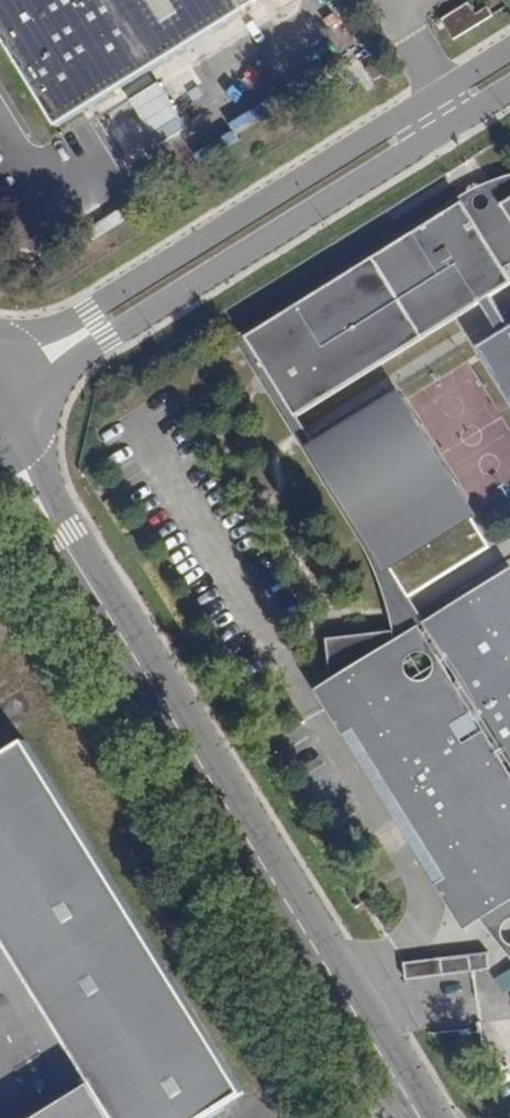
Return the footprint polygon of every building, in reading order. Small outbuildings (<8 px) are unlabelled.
[(55,126),(239,11),(238,8),(251,0),(0,0),(0,37),(55,126)] [(469,0),(468,0),(440,17),(453,38),(493,13),(484,0),(473,7),(469,0)] [(380,74),(371,60),(362,66),(370,80),(380,74)] [(509,200),(509,175),(507,176),(488,183),(467,193),(234,338),(333,498),(348,521),(363,547),(373,566),(379,580),(383,591),(387,604),(393,628),(421,614),(410,597),(409,598),(315,447),(297,417),(278,387),(285,382),(273,362),(265,367),(246,337),(463,202),(496,256),(509,247),(509,216),(503,204),(509,200)] [(509,284),(509,247),(496,256),(463,202),(246,337),(265,367),(273,362),(285,382),(278,387),(297,417),(481,302),(491,296),(509,284)] [(481,302),(500,332),(509,326),(491,296),(481,302)] [(509,398),(509,326),(500,332),(478,346),(509,398)] [(410,597),(491,547),(397,396),(315,447),(409,598),(410,597)] [(428,631),(458,680),(453,683),(440,662),(401,688),(394,632),(326,640),(336,719),(347,718),(455,892),(463,888),(496,867),(509,889),(509,580),(428,631)] [(0,758),(0,1117),(201,1117),(243,1092),(26,742),(0,758)] [(193,863),(184,868),(195,887),(205,880),(193,863)] [(463,888),(495,939),(509,956),(509,889),(496,867),(463,888)] [(405,981),(489,970),(487,952),(403,963),(405,981)] [(505,991),(509,988),(509,970),(496,978),(505,991)]
